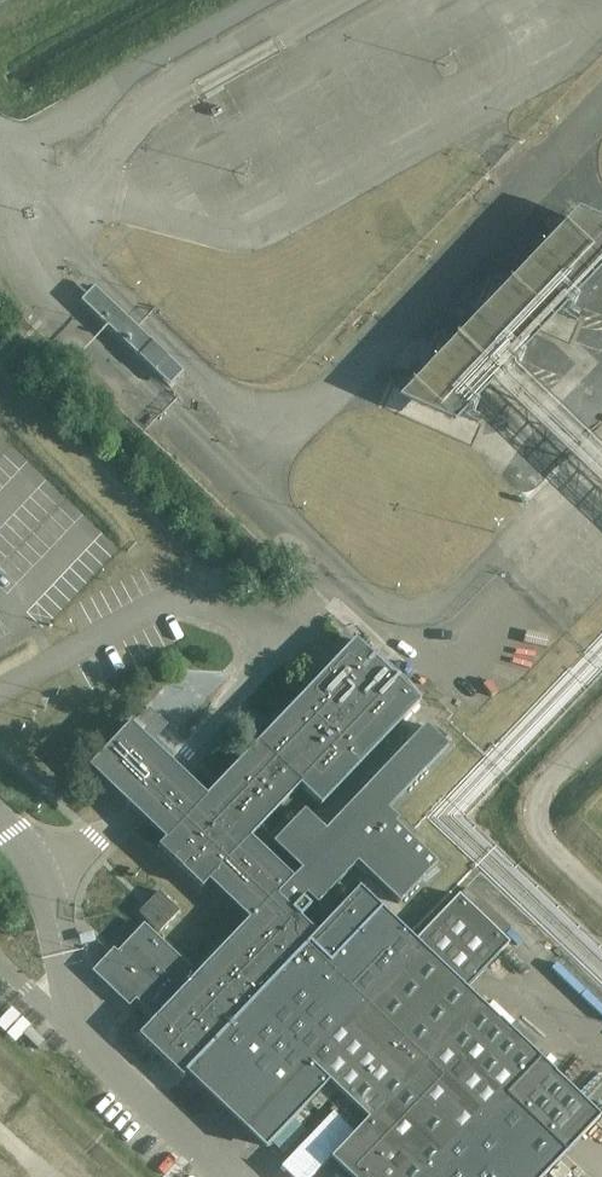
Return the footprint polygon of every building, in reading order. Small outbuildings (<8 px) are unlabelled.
[(176,365),(109,301),(104,307),(100,303),(91,313),(162,380),(176,365)] [(514,387),(554,423),(565,411),(525,375),(514,387)] [(464,990),(509,944),(458,895),(414,942),(361,892),(319,936),(288,907),(305,890),(314,899),(354,857),(396,897),(433,858),(384,811),(447,745),(426,725),(326,829),(305,809),(275,841),(303,868),(292,878),(250,838),(299,786),(320,806),(419,702),(354,640),(205,796),(167,760),(132,727),(90,771),(163,840),(157,847),(200,889),(207,882),(248,920),(196,974),(143,924),(116,952),(113,949),(98,964),(155,1018),(137,1036),(182,1079),(189,1071),(267,1147),(328,1084),(343,1098),(337,1105),(360,1127),(333,1156),(355,1176),(543,1176),(599,1118),(464,990)] [(158,892),(138,912),(160,933),(179,912),(158,892)] [(0,1003),(0,1020),(9,1030),(27,1014),(9,994),(0,1003)]
